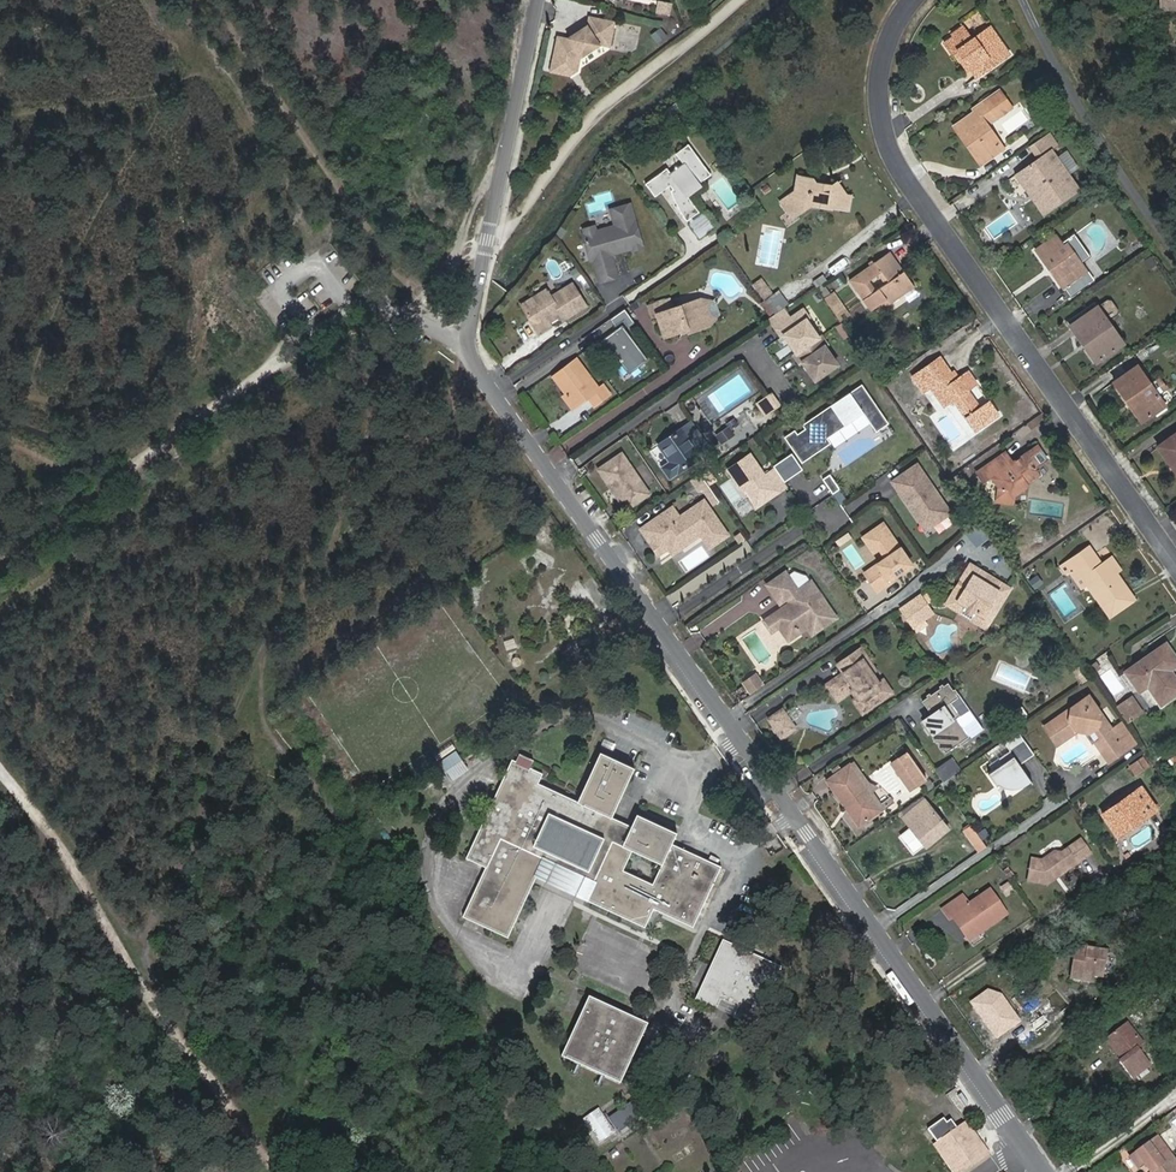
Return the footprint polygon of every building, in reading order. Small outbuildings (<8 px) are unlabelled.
[(669,18),(674,4),(662,0),(659,0),(655,13),(669,18)] [(1162,9),(1175,8),(1175,0),(1161,0),(1162,9)] [(556,21),(551,50),(578,55),(581,44),(601,30),(610,33),(615,8),(589,2),(588,10),(579,16),(581,18),(576,22),(574,19),(567,24),(556,21)] [(981,63),(987,70),(1009,54),(991,28),(973,40),(963,26),(951,35),(954,39),(945,44),(951,52),(957,48),(972,69),(981,63)] [(651,34),(658,43),(668,36),(661,27),(651,34)] [(578,55),(551,50),(550,58),(570,62),(578,55)] [(977,77),(987,70),(981,63),(972,69),(977,77)] [(1013,107),(1001,90),(998,91),(1004,100),(990,110),(996,118),(1013,107)] [(998,91),(984,101),(990,110),(1004,100),(998,91)] [(675,120),(687,111),(680,101),(667,109),(675,120)] [(954,128),(978,162),(991,153),(994,157),(1004,150),(987,125),(996,118),(990,110),(984,101),(973,109),(975,112),(954,128)] [(1079,188),(1052,149),(1057,146),(1048,133),(1029,146),(1039,159),(1022,171),(1030,183),(1042,176),(1052,190),(1037,200),(1046,212),(1079,188)] [(686,189),(710,169),(686,140),(674,149),(681,158),(680,160),(672,161),(672,166),(669,168),(664,162),(644,179),(653,192),(669,180),(672,183),(669,185),(680,206),(687,215),(697,206),(686,189)] [(991,153),(978,162),(982,166),(994,157),(991,153)] [(1030,183),(1022,171),(1018,174),(1027,186),(1030,183)] [(1042,176),(1030,183),(1027,186),(1037,200),(1052,190),(1042,176)] [(792,195),(776,206),(783,215),(789,212),(793,217),(813,204),(815,206),(849,211),(851,196),(847,195),(838,183),(833,187),(815,183),(812,180),(797,177),(795,187),(789,191),(792,195)] [(629,202),(609,208),(614,224),(615,228),(609,230),(608,225),(594,230),(594,227),(590,225),(586,226),(583,231),(584,232),(582,233),(589,258),(592,257),(599,280),(616,275),(609,253),(612,251),(615,251),(613,245),(620,243),(621,249),(631,246),(633,248),(639,246),(640,244),(629,202)] [(699,232),(714,221),(703,207),(689,218),(699,232)] [(1037,251),(1049,268),(1053,265),(1061,277),(1057,280),(1063,288),(1086,271),(1067,245),(1064,247),(1056,237),(1037,251)] [(904,271),(900,274),(893,264),(897,261),(891,251),(849,280),(871,311),(879,305),(887,299),(890,304),(904,295),(901,290),(912,283),(904,271)] [(904,271),(897,261),(893,264),(900,274),(904,271)] [(1053,265),(1049,268),(1057,280),(1061,277),(1053,265)] [(810,279),(816,286),(817,288),(831,278),(824,269),(810,279)] [(764,299),(774,292),(763,277),(753,284),(764,299)] [(519,302),(535,328),(559,311),(562,315),(563,317),(585,303),(570,280),(549,294),(544,286),(519,302)] [(915,287),(912,283),(901,290),(904,295),(915,287)] [(773,313),(774,315),(789,304),(779,290),(764,300),(773,313)] [(710,325),(702,297),(672,306),(668,297),(648,303),(652,314),(657,313),(664,335),(679,330),(679,328),(687,327),(688,331),(710,325)] [(713,300),(702,297),(710,325),(718,317),(713,300)] [(834,297),(826,302),(841,323),(849,318),(834,297)] [(778,317),(786,328),(811,310),(804,299),(778,317)] [(882,310),(890,304),(887,299),(879,305),(882,310)] [(773,313),(764,300),(760,303),(770,315),(773,313)] [(1097,307),(1074,323),(1087,341),(1083,343),(1096,361),(1123,343),(1097,307)] [(784,329),(815,374),(828,365),(843,354),(812,309),(811,310),(786,328),(784,329)] [(559,311),(535,328),(537,331),(549,324),(549,321),(556,316),(558,318),(562,315),(559,311)] [(843,339),(851,334),(843,322),(835,328),(843,339)] [(1087,341),(1074,323),(1071,326),(1083,343),(1087,341)] [(618,326),(599,342),(628,377),(647,361),(618,326)] [(571,390),(566,394),(564,395),(573,408),(589,397),(595,406),(611,394),(604,383),(599,387),(579,357),(558,371),(571,390)] [(945,375),(950,371),(940,358),(912,377),(923,393),(931,388),(944,407),(954,400),(975,431),(999,415),(968,372),(956,380),(951,384),(945,375)] [(1114,382),(1125,399),(1129,397),(1145,419),(1165,405),(1137,366),(1114,382)] [(552,375),(566,394),(571,390),(558,371),(552,375)] [(956,380),(950,371),(945,375),(951,384),(956,380)] [(888,424),(859,383),(780,440),(799,466),(866,417),(877,432),(888,424)] [(764,417),(782,405),(773,391),(755,404),(764,417)] [(1129,397),(1125,399),(1141,422),(1145,419),(1129,397)] [(726,424),(728,427),(730,431),(739,425),(734,418),(726,424)] [(658,446),(669,462),(661,468),(669,479),(711,450),(691,422),(658,446)] [(730,431),(728,427),(716,436),(722,444),(734,436),(730,431)] [(1170,464),(1175,461),(1175,462),(1175,433),(1157,446),(1170,464)] [(556,465),(568,457),(560,445),(548,453),(556,465)] [(1015,467),(1012,462),(1005,452),(976,472),(983,482),(991,477),(999,487),(996,503),(1013,504),(1014,497),(1011,493),(1026,482),(1022,476),(1034,468),(1047,459),(1037,445),(1022,456),(1025,461),(1015,467)] [(627,512),(653,494),(623,451),(597,469),(627,512)] [(750,455),(728,471),(740,488),(744,486),(747,490),(753,499),(764,500),(775,492),(778,494),(788,487),(775,469),(765,476),(750,455)] [(1022,456),(1012,462),(1015,467),(1025,461),(1022,456)] [(925,535),(955,516),(921,461),(890,480),(925,535)] [(1040,475),(1034,468),(1022,476),(1026,482),(1011,493),(1014,497),(1029,486),(1027,484),(1040,475)] [(830,474),(824,478),(840,503),(846,498),(830,474)] [(706,485),(699,475),(690,482),(697,491),(706,485)] [(706,485),(697,491),(699,494),(708,488),(706,485)] [(753,499),(756,510),(778,494),(775,492),(764,500),(753,499)] [(678,519),(672,509),(640,530),(651,546),(658,542),(661,547),(657,550),(661,555),(668,550),(672,556),(681,550),(677,544),(696,531),(700,536),(709,549),(727,537),(703,502),(678,519)] [(887,521),(862,535),(877,561),(902,546),(887,521)] [(677,544),(681,550),(700,536),(696,531),(677,544)] [(658,542),(651,546),(658,557),(661,555),(657,550),(661,547),(658,542)] [(853,543),(843,549),(855,569),(864,564),(853,543)] [(1075,566),(1087,584),(1109,617),(1135,599),(1117,572),(1121,570),(1112,557),(1102,564),(1093,569),(1088,561),(1096,555),(1089,546),(1060,566),(1065,573),(1069,571),(1075,566)] [(875,593),(918,569),(906,547),(863,570),(875,593)] [(1102,564),(1096,555),(1088,561),(1093,569),(1102,564)] [(1081,588),(1087,584),(1075,566),(1069,571),(1081,588)] [(953,603),(964,610),(965,608),(975,614),(974,617),(985,623),(1005,591),(973,571),(966,582),(959,593),(953,603)] [(786,573),(767,585),(775,597),(785,590),(789,597),(787,598),(790,603),(791,605),(786,608),(784,608),(771,616),(779,628),(788,641),(800,633),(797,629),(807,622),(815,633),(836,618),(824,600),(825,599),(820,592),(819,593),(811,582),(798,591),(786,573)] [(1035,589),(1045,583),(1039,574),(1029,580),(1035,589)] [(966,582),(963,580),(956,591),(959,593),(966,582)] [(785,590),(775,597),(779,603),(787,598),(789,597),(785,590)] [(921,597),(903,610),(913,625),(923,619),(918,612),(927,605),(921,597)] [(927,605),(918,612),(923,619),(932,613),(927,605)] [(965,608),(964,610),(974,617),(975,614),(965,608)] [(771,616),(764,621),(772,633),(779,628),(771,616)] [(807,622),(797,629),(800,633),(807,628),(812,635),(815,633),(807,622)] [(1139,693),(1148,688),(1161,706),(1175,695),(1175,677),(1171,670),(1175,667),(1175,656),(1166,642),(1124,672),(1139,693)] [(844,673),(833,680),(842,693),(853,686),(854,688),(859,696),(868,709),(892,693),(883,680),(879,683),(872,673),(865,663),(869,661),(860,649),(838,664),(844,673)] [(869,661),(865,663),(872,673),(875,670),(869,661)] [(1081,685),(1090,679),(1082,665),(1073,670),(1081,685)] [(1102,674),(1112,693),(1121,688),(1110,669),(1102,674)] [(756,675),(743,683),(750,694),(763,685),(756,675)] [(833,680),(826,685),(836,700),(854,688),(853,686),(842,693),(833,680)] [(932,715),(927,718),(937,731),(933,734),(946,753),(969,737),(956,718),(960,716),(951,702),(958,697),(948,683),(922,701),(932,715)] [(1134,694),(1117,705),(1128,723),(1145,712),(1134,694)] [(1073,730),(1077,728),(1079,731),(1089,733),(1095,730),(1102,739),(1096,743),(1110,763),(1128,750),(1089,695),(1044,726),(1057,745),(1074,735),(1073,730)] [(859,696),(854,700),(862,713),(868,709),(859,696)] [(967,711),(958,697),(951,702),(960,716),(967,711)] [(781,716),(785,714),(782,710),(769,719),(782,738),(795,728),(792,724),(788,727),(781,716)] [(792,724),(785,714),(781,716),(788,727),(792,724)] [(1025,740),(1019,732),(1005,743),(1010,750),(1025,740)] [(1036,755),(1025,740),(1010,750),(999,758),(1003,764),(986,776),(996,789),(1000,787),(1008,790),(1015,790),(1022,788),(1024,787),(1031,784),(1032,782),(1020,765),(1036,755)] [(456,752),(441,762),(447,771),(462,761),(456,752)] [(520,754),(516,761),(512,759),(466,856),(486,865),(462,914),(507,936),(545,857),(593,881),(584,900),(643,928),(652,909),(692,928),(720,868),(671,844),(676,833),(637,814),(631,827),(611,817),(634,768),(602,752),(578,802),(538,783),(543,774),(530,768),(534,760),(520,754)] [(906,756),(892,767),(908,792),(924,781),(906,756)] [(1144,756),(1130,766),(1136,775),(1150,766),(1144,756)] [(462,761),(447,771),(453,779),(467,770),(462,761)] [(959,771),(952,761),(950,763),(956,773),(959,771)] [(855,762),(850,765),(882,810),(892,803),(881,786),(869,783),(855,762)] [(950,763),(937,772),(944,782),(956,773),(950,763)] [(829,779),(861,824),(882,810),(850,765),(849,764),(829,779)] [(1124,770),(1117,775),(1124,785),(1131,780),(1124,770)] [(857,827),(861,824),(829,779),(825,781),(857,827)] [(1141,786),(1101,815),(1118,837),(1157,809),(1141,786)] [(903,818),(926,847),(949,829),(925,800),(903,818)] [(978,852),(986,846),(971,824),(962,831),(978,852)] [(1032,859),(1028,881),(1047,885),(1091,854),(1081,839),(1062,853),(1054,852),(1042,860),(1032,859)] [(545,857),(535,877),(584,900),(593,881),(545,857)] [(977,929),(979,933),(1007,915),(989,890),(968,904),(962,896),(942,910),(949,920),(952,918),(965,937),(977,929)] [(968,941),(979,933),(977,929),(965,937),(968,941)] [(723,941),(695,999),(716,1009),(721,999),(738,1007),(733,1017),(753,1027),(781,968),(723,941)] [(1085,973),(1093,975),(1102,976),(1106,952),(1076,947),(1070,978),(1084,980),(1085,973)] [(1092,982),(1093,975),(1085,973),(1084,980),(1092,982)] [(647,1025),(589,998),(561,1057),(620,1084),(647,1025)] [(1106,1039),(1122,1059),(1119,1062),(1132,1078),(1150,1064),(1137,1048),(1142,1043),(1127,1023),(1106,1039)] [(1006,1037),(1014,1050),(1023,1044),(1014,1031),(1006,1037)] [(893,1144),(905,1163),(941,1139),(958,1165),(986,1146),(968,1121),(953,1132),(921,1084),(899,1099),(918,1128),(893,1144)] [(644,1111),(635,1098),(610,1116),(619,1129),(644,1111)] [(599,1108),(584,1118),(599,1141),(614,1130),(599,1108)] [(1141,1168),(1145,1165),(1150,1171),(1175,1171),(1175,1162),(1158,1137),(1129,1157),(1138,1169),(1141,1168)] [(905,1163),(910,1171),(941,1150),(957,1171),(965,1171),(991,1154),(986,1146),(958,1165),(941,1139),(905,1163)]
